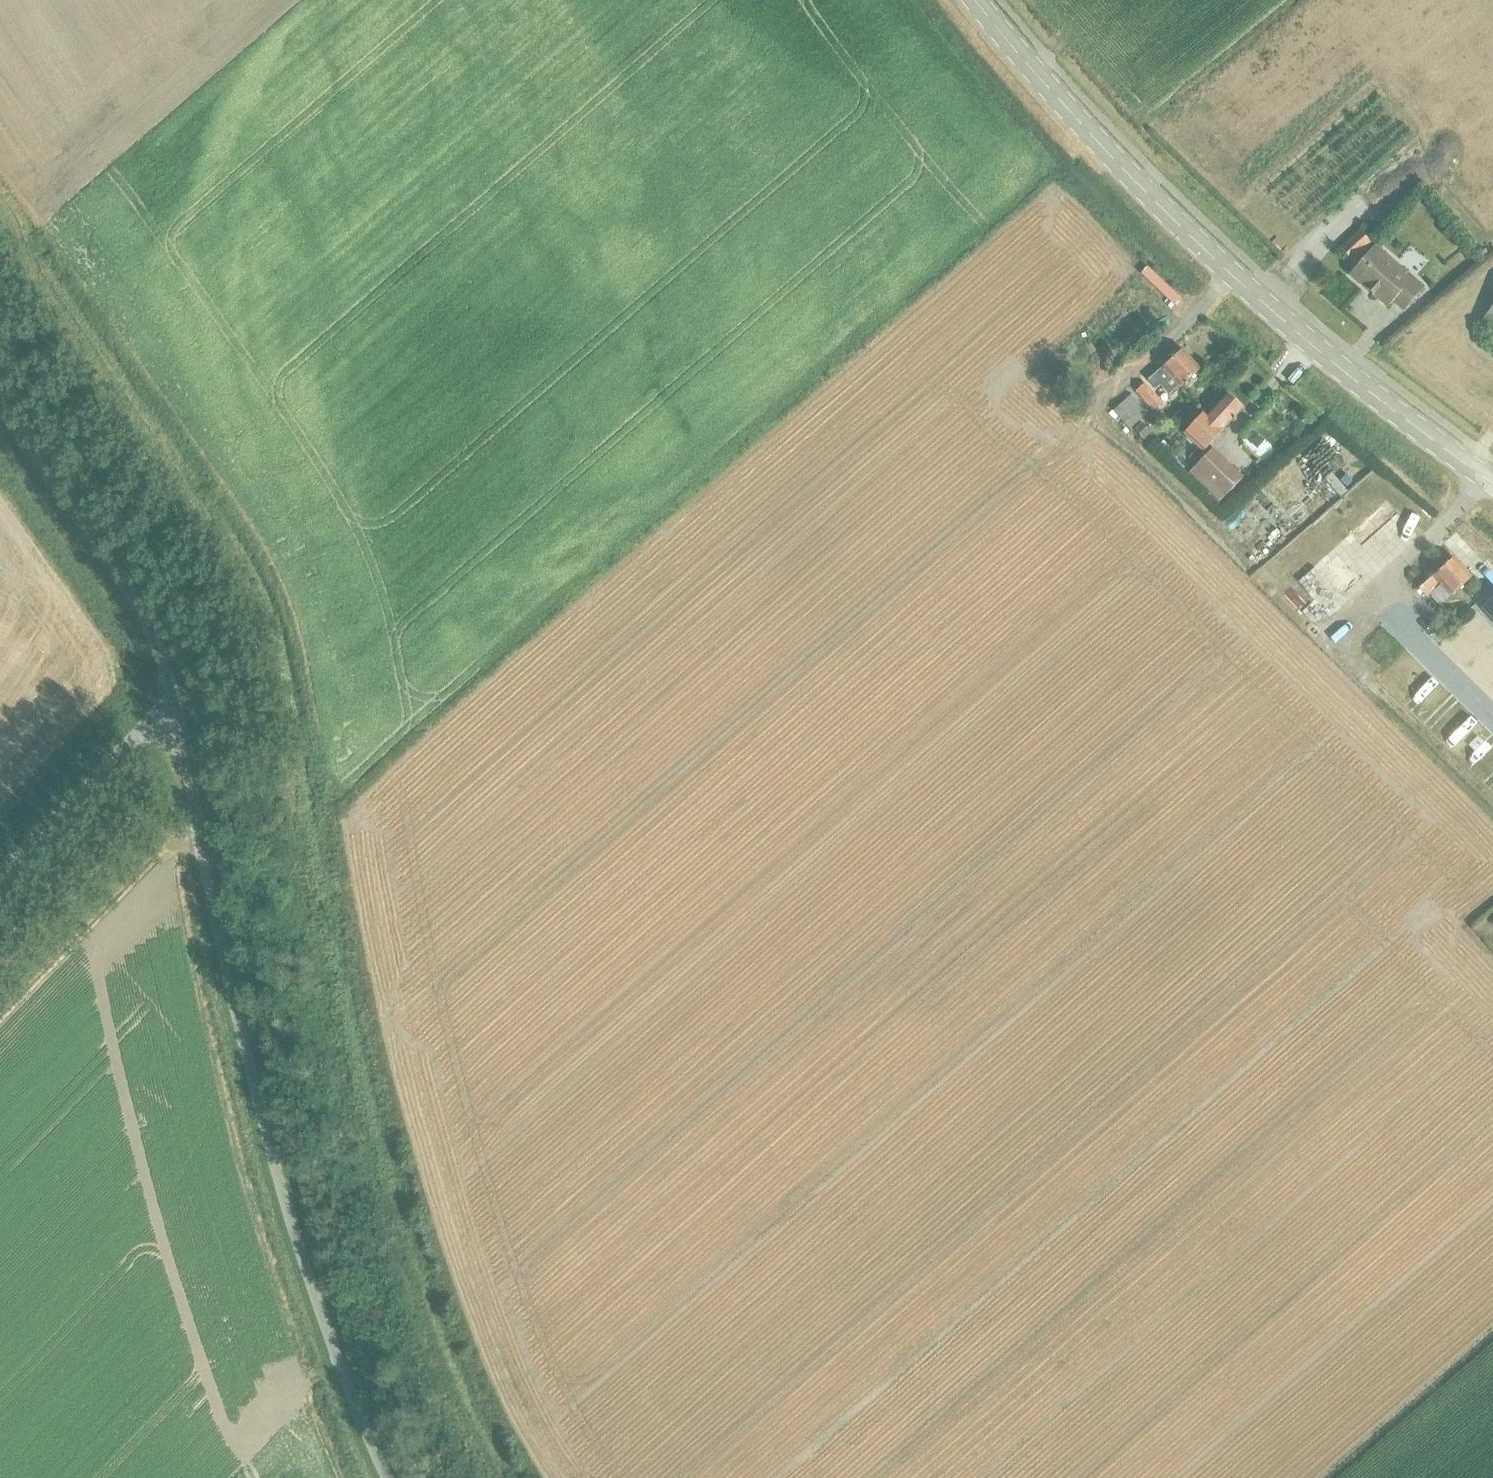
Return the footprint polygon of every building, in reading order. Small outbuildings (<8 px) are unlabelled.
[(1340,249),(1351,261),(1371,243),(1360,231),(1340,249)] [(1372,249),(1349,275),(1388,308),(1393,301),(1404,310),(1424,287),(1413,278),(1405,271),(1402,274),(1372,249)] [(1153,262),(1144,270),(1179,305),(1187,297),(1153,262)] [(1492,333),(1492,307),(1481,324),(1492,333)] [(1181,387),(1200,370),(1183,350),(1148,381),(1155,389),(1160,386),(1168,395),(1179,385),(1181,387)] [(1135,391),(1152,410),(1162,402),(1145,383),(1135,391)] [(1203,413),(1184,434),(1203,452),(1223,431),(1222,430),(1232,420),(1234,421),(1235,419),(1234,418),(1243,409),(1226,394),(1206,416),(1203,413)] [(1241,479),(1211,449),(1189,471),(1218,501),(1241,479)] [(1450,597),(1471,578),(1452,558),(1418,590),(1426,598),(1440,586),(1450,597)] [(1481,608),(1492,621),(1492,597),(1481,608)]
